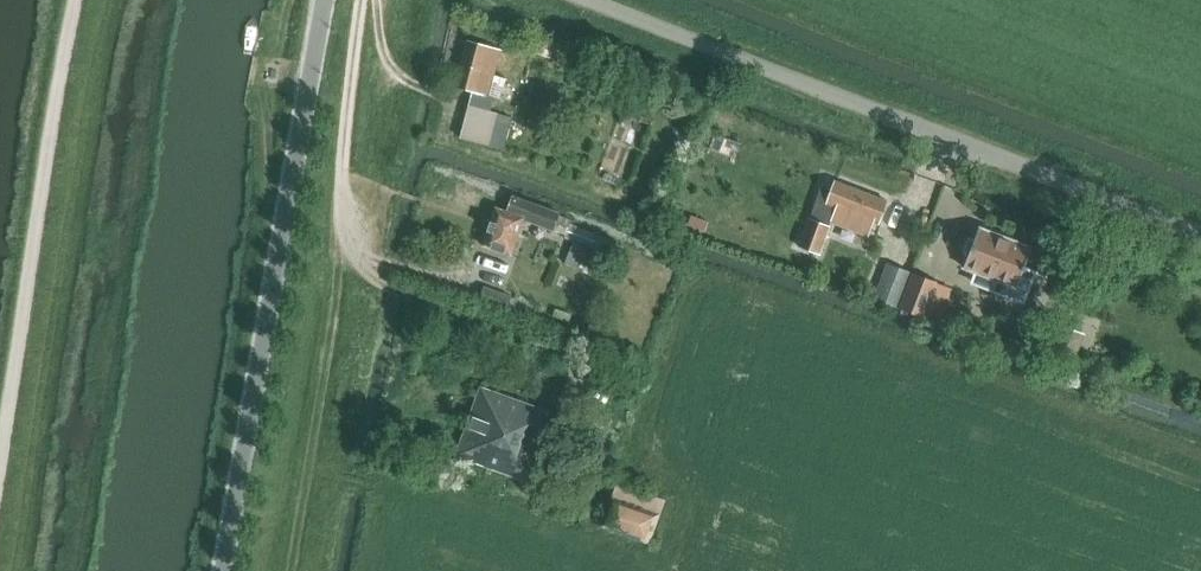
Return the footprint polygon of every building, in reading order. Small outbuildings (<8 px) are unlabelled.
[(551,58),(556,45),(541,40),(536,52),(551,58)] [(502,51),(470,42),(457,89),(475,94),(463,140),(490,147),(499,115),(492,113),(495,98),(501,100),(506,79),(495,76),(502,51)] [(889,202),(837,182),(832,194),(823,190),(801,248),(821,256),(833,224),(870,238),(875,223),(880,225),(889,202)] [(513,257),(526,222),(556,233),(556,232),(567,236),(566,240),(615,256),(620,243),(572,224),(573,221),(562,216),(563,214),(542,207),(516,198),(510,214),(498,210),(485,246),(513,257)] [(1033,248),(980,228),(964,268),(1002,282),(998,293),(1024,303),(1033,279),(1034,280),(1036,272),(1027,269),(1028,266),(1026,265),(1033,248)] [(911,272),(889,264),(875,299),(897,308),(911,272)] [(939,283),(914,273),(901,309),(925,318),(939,283)] [(486,287),(480,304),(508,314),(513,297),(486,287)] [(1082,333),(1064,326),(1052,353),(1070,361),(1082,333)] [(541,433),(550,413),(483,390),(459,457),(530,482),(546,435),(541,433)] [(651,546),(666,503),(619,485),(603,528),(651,546)]
